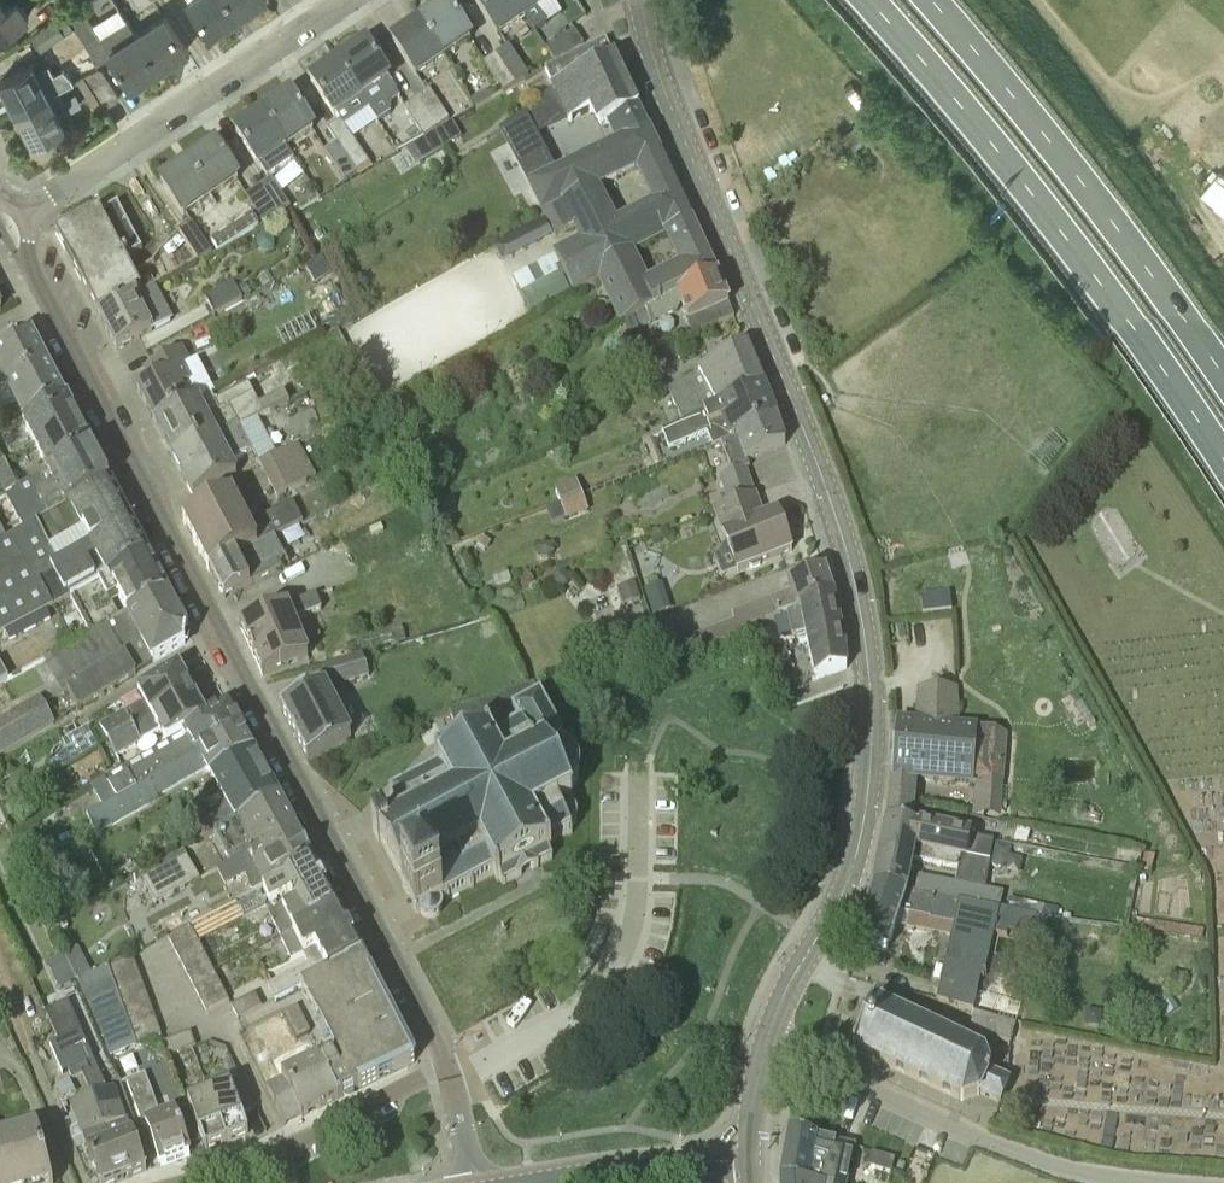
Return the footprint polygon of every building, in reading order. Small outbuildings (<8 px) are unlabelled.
[(29,13),(21,0),(15,0),(9,4),(7,0),(0,0),(0,34),(29,13)] [(239,15),(230,0),(191,0),(212,32),(239,15)] [(239,15),(261,0),(230,0),(239,15)] [(526,18),(514,0),(480,0),(476,3),(499,36),(526,18)] [(526,18),(553,0),(514,0),(526,18)] [(159,68),(136,31),(127,17),(99,35),(78,3),(65,11),(75,27),(97,61),(110,52),(133,85),(159,68)] [(422,25),(445,60),(472,42),(448,7),(422,25)] [(75,27),(65,11),(56,17),(55,18),(66,33),(75,27)] [(136,31),(159,68),(188,49),(164,13),(136,31)] [(42,49),(66,33),(55,18),(32,33),(42,49)] [(418,79),(445,60),(422,25),(394,43),(418,79)] [(559,64),(585,46),(575,31),(569,36),(547,51),(559,64)] [(609,126),(639,112),(614,59),(606,43),(547,70),(554,86),(591,69),(608,106),(591,113),(598,127),(609,123),(609,126)] [(364,100),(371,111),(378,122),(390,114),(391,104),(401,98),(391,83),(367,47),(340,64),(364,100)] [(496,57),(515,86),(529,77),(509,48),(496,57)] [(504,93),(515,86),(496,57),(484,65),(504,93)] [(17,112),(60,90),(59,88),(74,81),(73,77),(64,67),(54,71),(49,62),(37,68),(34,62),(0,80),(17,112)] [(345,128),(371,111),(364,100),(340,64),(312,83),(335,119),(337,117),(340,123),(328,130),(338,145),(358,173),(370,166),(364,157),(351,136),(345,128)] [(109,105),(118,99),(117,97),(120,95),(102,67),(85,77),(104,105),(108,103),(109,105)] [(553,91),(569,124),(591,113),(608,106),(591,69),(554,86),(552,87),(553,91)] [(106,108),(104,105),(85,77),(77,82),(99,113),(106,108)] [(60,90),(17,112),(34,144),(67,125),(61,114),(70,109),(60,90)] [(416,99),(436,129),(450,120),(430,90),(416,99)] [(265,114),(289,150),(315,133),(292,96),(265,114)] [(423,137),(436,129),(416,99),(403,108),(423,137)] [(553,170),(538,138),(526,115),(502,132),(523,174),(525,173),(531,188),(523,192),(535,220),(551,210),(552,211),(571,202),(570,199),(661,158),(639,112),(609,126),(614,142),(553,170)] [(295,158),(289,150),(265,114),(236,133),(260,169),(266,177),(295,158)] [(419,165),(443,149),(434,135),(410,150),(419,165)] [(345,182),(358,173),(338,145),(325,153),(345,182)] [(191,164),(214,199),(240,182),(216,147),(191,164)] [(654,203),(677,192),(661,158),(570,199),(571,202),(552,211),(551,210),(535,220),(545,216),(555,238),(574,228),(578,239),(616,221),(600,190),(639,172),(654,203)] [(186,218),(214,199),(191,164),(161,184),(186,218)] [(261,187),(281,216),(290,210),(272,180),(261,187)] [(265,226),(281,216),(261,187),(245,197),(253,207),(265,226)] [(596,273),(633,255),(664,239),(693,225),(677,192),(654,203),(656,206),(618,225),(616,221),(578,239),(579,241),(553,253),(563,273),(573,292),(574,296),(601,282),(596,273)] [(100,316),(155,286),(198,262),(180,235),(161,253),(154,266),(133,278),(125,262),(142,253),(122,214),(104,223),(103,221),(62,240),(100,316)] [(179,233),(180,235),(198,262),(212,254),(192,224),(179,233)] [(632,323),(717,277),(714,270),(693,225),(664,239),(678,267),(646,284),(633,255),(596,273),(601,282),(620,325),(624,323),(626,328),(632,323)] [(530,313),(573,292),(563,273),(521,294),(530,313)] [(632,323),(626,328),(628,332),(638,327),(640,331),(651,326),(682,312),(685,321),(691,334),(735,317),(734,315),(717,277),(632,323)] [(245,282),(235,288),(242,300),(252,294),(245,282)] [(240,301),(241,300),(235,288),(233,283),(230,285),(205,298),(213,315),(223,310),(240,301)] [(155,286),(100,316),(117,351),(173,322),(155,286)] [(240,301),(223,310),(229,322),(245,313),(240,301)] [(49,367),(33,337),(0,353),(0,392),(6,390),(49,367)] [(681,423),(764,388),(746,348),(699,373),(667,389),(681,423)] [(156,426),(192,407),(182,388),(190,384),(183,369),(190,366),(183,351),(154,366),(161,380),(139,391),(156,426)] [(68,402),(67,401),(49,367),(6,390),(0,392),(0,436),(22,424),(24,423),(24,424),(68,402)] [(260,406),(249,385),(216,403),(221,412),(209,418),(201,403),(192,407),(156,426),(174,460),(199,447),(198,444),(232,427),(238,423),(241,429),(255,421),(290,403),(285,393),(260,406)] [(729,440),(777,421),(778,420),(764,388),(681,423),(688,440),(689,443),(723,427),(729,440)] [(59,446),(84,433),(68,402),(24,424),(24,423),(22,424),(36,450),(55,440),(59,446)] [(777,421),(729,440),(730,440),(719,443),(729,468),(718,472),(720,477),(718,477),(728,503),(755,493),(747,469),(749,468),(748,462),(786,447),(777,421)] [(232,465),(253,453),(241,429),(238,423),(232,427),(198,444),(199,447),(174,460),(194,500),(239,476),(232,465)] [(36,450),(48,472),(49,475),(94,452),(94,451),(93,451),(84,433),(59,446),(55,440),(36,450)] [(278,499),(307,483),(290,450),(260,465),(278,499)] [(71,505),(71,506),(110,484),(94,452),(49,475),(19,490),(7,496),(19,521),(23,529),(35,523),(71,505)] [(0,467),(0,483),(7,496),(19,490),(7,464),(0,467)] [(554,488),(561,505),(582,497),(575,480),(554,488)] [(55,564),(133,527),(112,488),(73,509),(71,506),(71,505),(35,523),(55,564)] [(274,537),(303,522),(294,504),(259,521),(244,491),(184,522),(208,571),(274,537)] [(582,497),(561,505),(566,520),(587,512),(582,497)] [(716,515),(741,575),(752,570),(756,573),(763,570),(764,565),(794,553),(779,516),(765,521),(756,499),(716,515)] [(23,529),(7,538),(2,530),(0,525),(0,636),(4,633),(15,628),(26,622),(36,617),(47,612),(71,599),(71,598),(150,559),(133,527),(55,564),(35,523),(23,529)] [(274,537),(208,571),(209,572),(211,572),(225,599),(288,566),(274,537)] [(486,551),(490,544),(481,538),(476,545),(486,551)] [(537,550),(537,551),(537,552),(537,553),(538,553),(538,554),(538,555),(539,556),(539,557),(540,557),(540,558),(541,558),(542,558),(542,559),(543,559),(544,559),(545,559),(546,559),(547,559),(548,559),(549,559),(550,558),(551,558),(552,557),(552,556),(553,555),(553,554),(554,553),(554,552),(554,551),(554,550),(554,549),(553,548),(553,547),(552,546),(552,545),(551,545),(550,544),(549,544),(548,543),(547,543),(546,543),(545,543),(544,543),(543,543),(542,544),(541,544),(540,545),(539,546),(538,547),(538,548),(538,549),(537,550)] [(90,636),(169,596),(150,559),(71,598),(71,599),(90,636)] [(561,590),(572,581),(563,570),(552,580),(561,590)] [(709,631),(693,636),(699,654),(701,653),(760,632),(756,626),(781,617),(781,616),(787,614),(800,609),(832,597),(824,572),(787,585),(790,594),(733,614),(735,621),(709,631)] [(640,599),(634,583),(616,589),(622,605),(640,599)] [(644,590),(647,600),(665,594),(662,584),(644,590)] [(920,595),(923,615),(952,611),(950,592),(920,595)] [(90,636),(90,637),(52,657),(2,684),(0,685),(0,702),(9,697),(13,704),(56,681),(63,694),(124,659),(133,680),(138,677),(135,673),(187,645),(190,634),(169,596),(90,636)] [(807,639),(841,629),(834,596),(832,597),(800,609),(787,614),(792,635),(805,632),(807,639)] [(263,678),(266,677),(311,658),(295,622),(322,612),(316,597),(240,628),(263,678)] [(36,617),(41,627),(52,621),(47,612),(36,617)] [(41,627),(36,617),(26,622),(31,632),(41,627)] [(20,637),(31,632),(26,622),(15,628),(20,637)] [(384,648),(407,642),(402,627),(380,634),(384,648)] [(4,633),(10,643),(20,637),(15,628),(4,633)] [(841,629),(807,639),(813,671),(814,681),(847,670),(844,647),(841,629)] [(789,661),(786,648),(772,651),(775,664),(789,661)] [(331,689),(370,678),(364,655),(325,666),(331,689)] [(67,693),(79,713),(133,680),(124,659),(70,691),(67,693)] [(108,743),(193,696),(189,687),(191,682),(187,673),(180,672),(179,670),(137,694),(144,706),(126,715),(125,713),(100,727),(108,743)] [(462,742),(434,756),(439,765),(436,766),(439,771),(389,797),(393,804),(377,812),(385,826),(372,832),(378,844),(382,842),(406,887),(404,888),(417,916),(423,912),(425,915),(428,917),(432,918),(435,918),(440,916),(442,914),(444,913),(446,910),(447,907),(447,902),(495,878),(498,883),(504,880),(507,888),(544,868),(555,862),(552,854),(553,854),(549,847),(572,836),(571,831),(573,831),(575,828),(577,825),(578,821),(577,815),(575,812),(573,810),(568,808),(564,808),(575,802),(571,795),(573,794),(576,792),(578,790),(580,785),(580,783),(581,780),(581,774),(581,771),(580,768),(578,763),(575,760),(571,756),(565,753),(560,752),(554,752),(548,752),(548,751),(565,742),(541,697),(539,698),(534,686),(450,716),(462,742)] [(308,763),(311,761),(354,738),(327,687),(281,711),(308,763)] [(917,784),(975,789),(979,728),(961,727),(960,688),(917,689),(917,726),(896,724),(892,778),(891,778),(889,801),(916,806),(917,784)] [(165,744),(207,720),(205,718),(208,713),(204,704),(197,703),(193,696),(108,743),(117,759),(142,745),(141,743),(160,734),(165,744)] [(0,722),(0,756),(55,725),(40,699),(0,722)] [(102,808),(240,730),(228,708),(207,720),(165,744),(90,785),(102,808)] [(92,728),(65,738),(73,759),(100,749),(92,728)] [(209,777),(253,753),(240,730),(102,808),(103,810),(88,819),(98,836),(161,802),(159,798),(206,772),(209,777)] [(216,834),(279,800),(253,753),(209,777),(225,806),(218,810),(219,812),(207,818),(199,802),(179,813),(196,845),(216,834)] [(973,815),(978,816),(1001,817),(1003,791),(975,789),(973,815)] [(250,853),(296,831),(279,800),(216,834),(231,863),(240,859),(250,853)] [(13,804),(3,808),(7,818),(17,814),(13,804)] [(916,846),(919,826),(887,820),(876,884),(875,888),(1033,916),(1000,909),(1004,893),(918,877),(918,884),(910,882),(915,860),(957,869),(959,856),(916,846)] [(995,840),(989,839),(971,836),(973,831),(920,821),(919,826),(916,846),(959,856),(991,863),(993,852),(995,840)] [(263,888),(314,863),(296,831),(250,853),(240,859),(253,893),(263,888)] [(32,832),(15,841),(21,852),(38,843),(32,832)] [(1002,868),(1008,864),(1010,856),(1011,847),(996,844),(992,866),(1002,868)] [(155,903),(200,879),(183,852),(140,875),(155,903)] [(298,934),(340,911),(322,877),(314,863),(263,888),(270,904),(292,892),(297,902),(270,915),(283,940),(298,934)] [(1038,917),(1033,916),(875,888),(856,942),(888,952),(897,926),(904,928),(951,938),(937,1002),(975,1013),(1016,1024),(1020,1007),(1007,1002),(978,996),(983,976),(985,976),(989,958),(994,933),(1008,936),(1009,932),(1034,937),(1038,917)] [(185,905),(191,920),(236,903),(231,889),(185,905)] [(304,957),(351,932),(340,911),(298,934),(283,940),(294,962),(304,957)] [(168,939),(174,951),(196,940),(189,928),(168,939)] [(303,987),(364,956),(351,932),(304,957),(308,965),(270,984),(277,1000),(303,987)] [(174,951),(180,964),(202,953),(196,940),(174,951)] [(76,981),(92,974),(78,948),(63,956),(76,981)] [(180,964),(187,976),(209,965),(202,953),(180,964)] [(322,1065),(339,1100),(415,1064),(416,1061),(363,957),(364,957),(364,956),(303,987),(320,1023),(337,1058),(323,1065),(322,1065)] [(109,967),(114,980),(138,971),(133,958),(109,967)] [(187,976),(193,989),(216,978),(209,965),(187,976)] [(92,974),(76,981),(84,1001),(117,989),(109,967),(92,974)] [(114,980),(118,993),(143,985),(138,971),(114,980)] [(193,989),(200,1001),(222,990),(216,978),(193,989)] [(118,993),(123,1007),(147,998),(143,985),(118,993)] [(117,989),(84,1001),(93,1023),(125,1011),(123,1007),(117,989)] [(206,1014),(229,1002),(222,990),(200,1001),(206,1014)] [(238,1021),(259,1010),(252,997),(231,1008),(238,1021)] [(123,1007),(125,1011),(128,1020),(152,1011),(147,998),(123,1007)] [(1001,1104),(1006,1094),(1010,1087),(1010,1083),(991,1074),(992,1071),(986,1054),(964,1042),(916,1022),(875,1004),(856,1052),(966,1103),(981,1097),(982,1096),(1001,1104)] [(296,1006),(284,1013),(298,1040),(310,1034),(296,1006)] [(125,1011),(93,1023),(108,1057),(138,1046),(133,1033),(128,1020),(125,1011)] [(128,1020),(133,1033),(157,1024),(152,1011),(128,1020)] [(58,1041),(81,1031),(73,1013),(50,1023),(58,1041)] [(1011,1042),(1016,1024),(975,1013),(970,1032),(1011,1042)] [(133,1033),(138,1046),(162,1037),(157,1024),(133,1033)] [(88,1049),(82,1033),(59,1043),(50,1047),(56,1062),(88,1049)] [(169,1058),(196,1048),(191,1034),(164,1044),(169,1058)] [(56,1062),(61,1073),(67,1070),(87,1062),(93,1060),(88,1049),(56,1062)] [(322,1065),(323,1065),(319,1058),(281,1076),(283,1080),(266,1087),(285,1126),(339,1100),(322,1065)] [(91,1097),(124,1180),(147,1172),(133,1134),(131,1135),(114,1088),(106,1091),(104,1086),(93,1060),(87,1062),(91,1073),(82,1077),(91,1097)] [(87,1062),(67,1070),(72,1081),(82,1077),(91,1073),(87,1062)] [(161,1119),(154,1098),(146,1077),(127,1084),(135,1105),(144,1128),(147,1127),(162,1167),(191,1156),(176,1113),(161,1119)] [(210,1096),(228,1142),(248,1135),(241,1116),(256,1110),(243,1084),(210,1096)] [(205,1151),(228,1142),(210,1096),(188,1104),(205,1151)] [(124,1180),(91,1097),(71,1104),(99,1182),(116,1182),(124,1180)] [(39,1131),(0,1141),(0,1182),(53,1182),(39,1131)] [(839,1167),(844,1153),(817,1139),(789,1134),(781,1182),(784,1182),(836,1182),(839,1167)]
